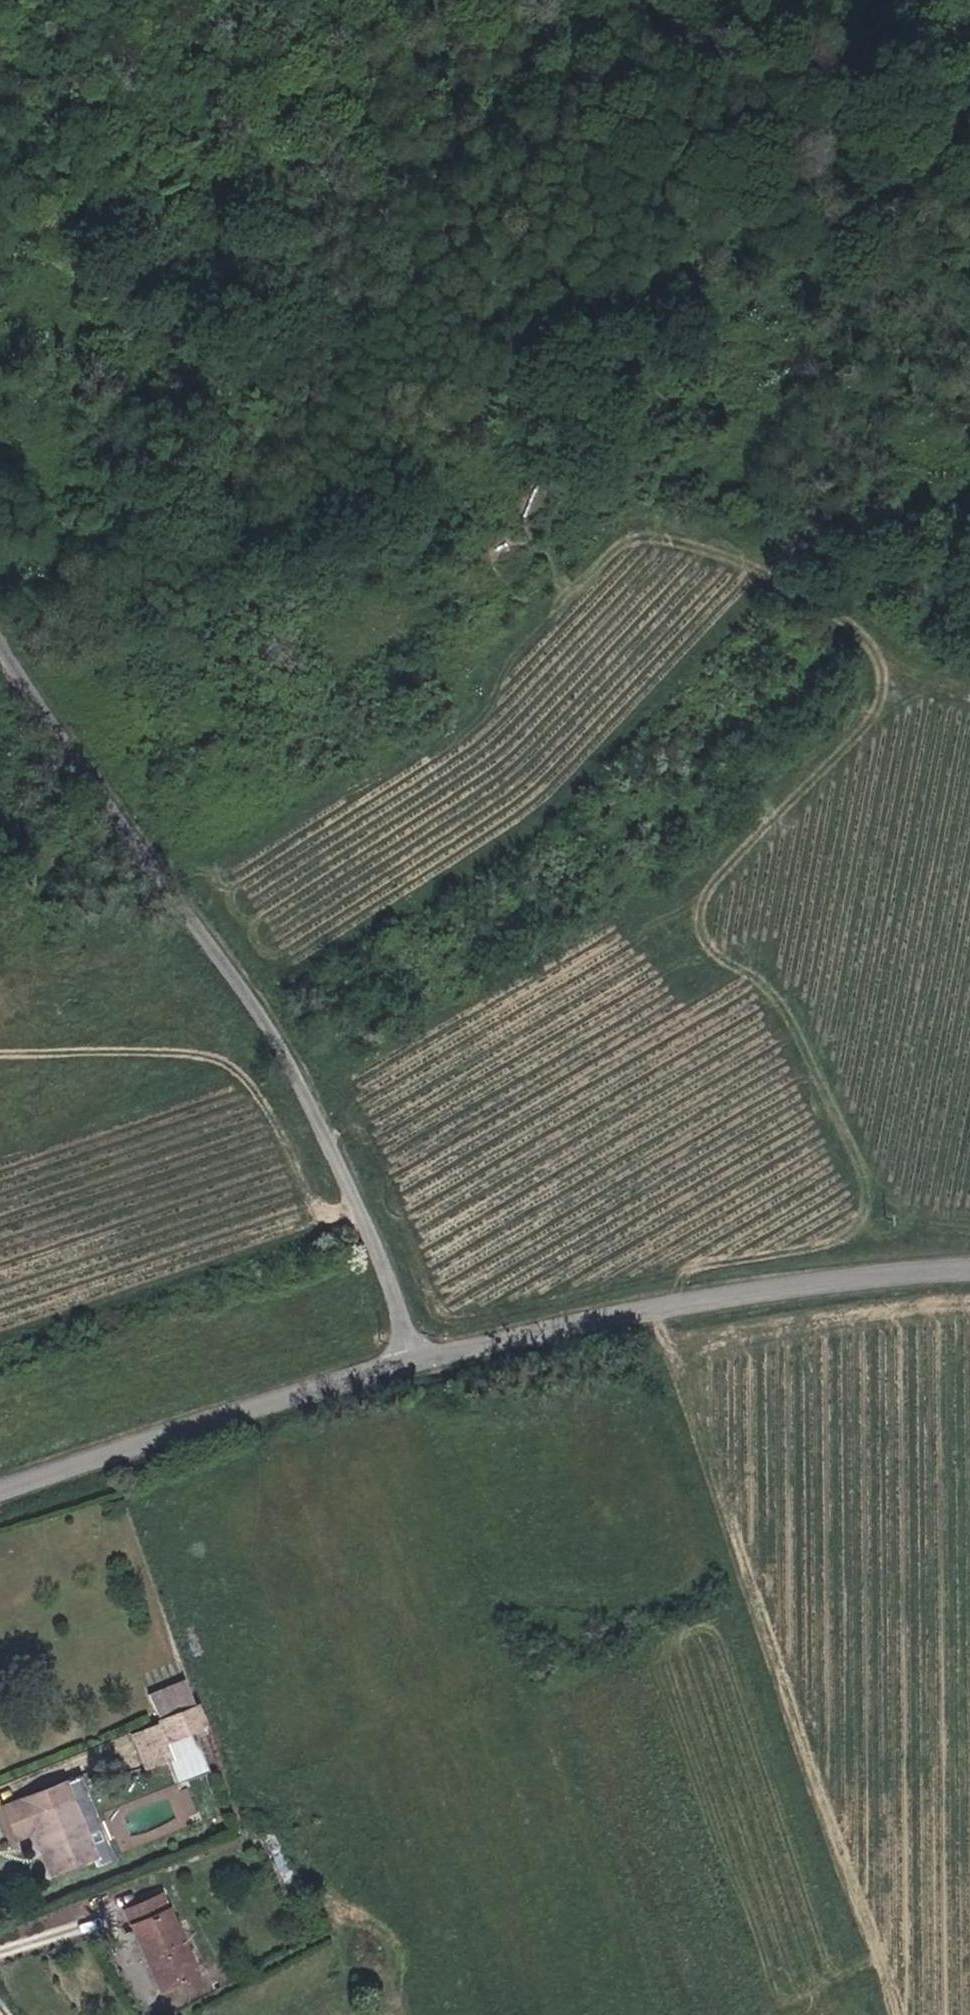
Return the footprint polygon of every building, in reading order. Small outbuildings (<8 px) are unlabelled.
[(205,1725),(186,1678),(150,1691),(161,1720),(131,1732),(145,1768),(171,1758),(175,1756),(169,1739),(196,1729),(205,1725)] [(211,1769),(196,1729),(169,1739),(175,1756),(171,1758),(179,1781),(211,1769)] [(83,1774),(2,1804),(13,1835),(37,1827),(53,1870),(88,1857),(100,1853),(79,1795),(89,1791),(83,1774)] [(159,1992),(198,1978),(168,1896),(129,1911),(159,1992)]
